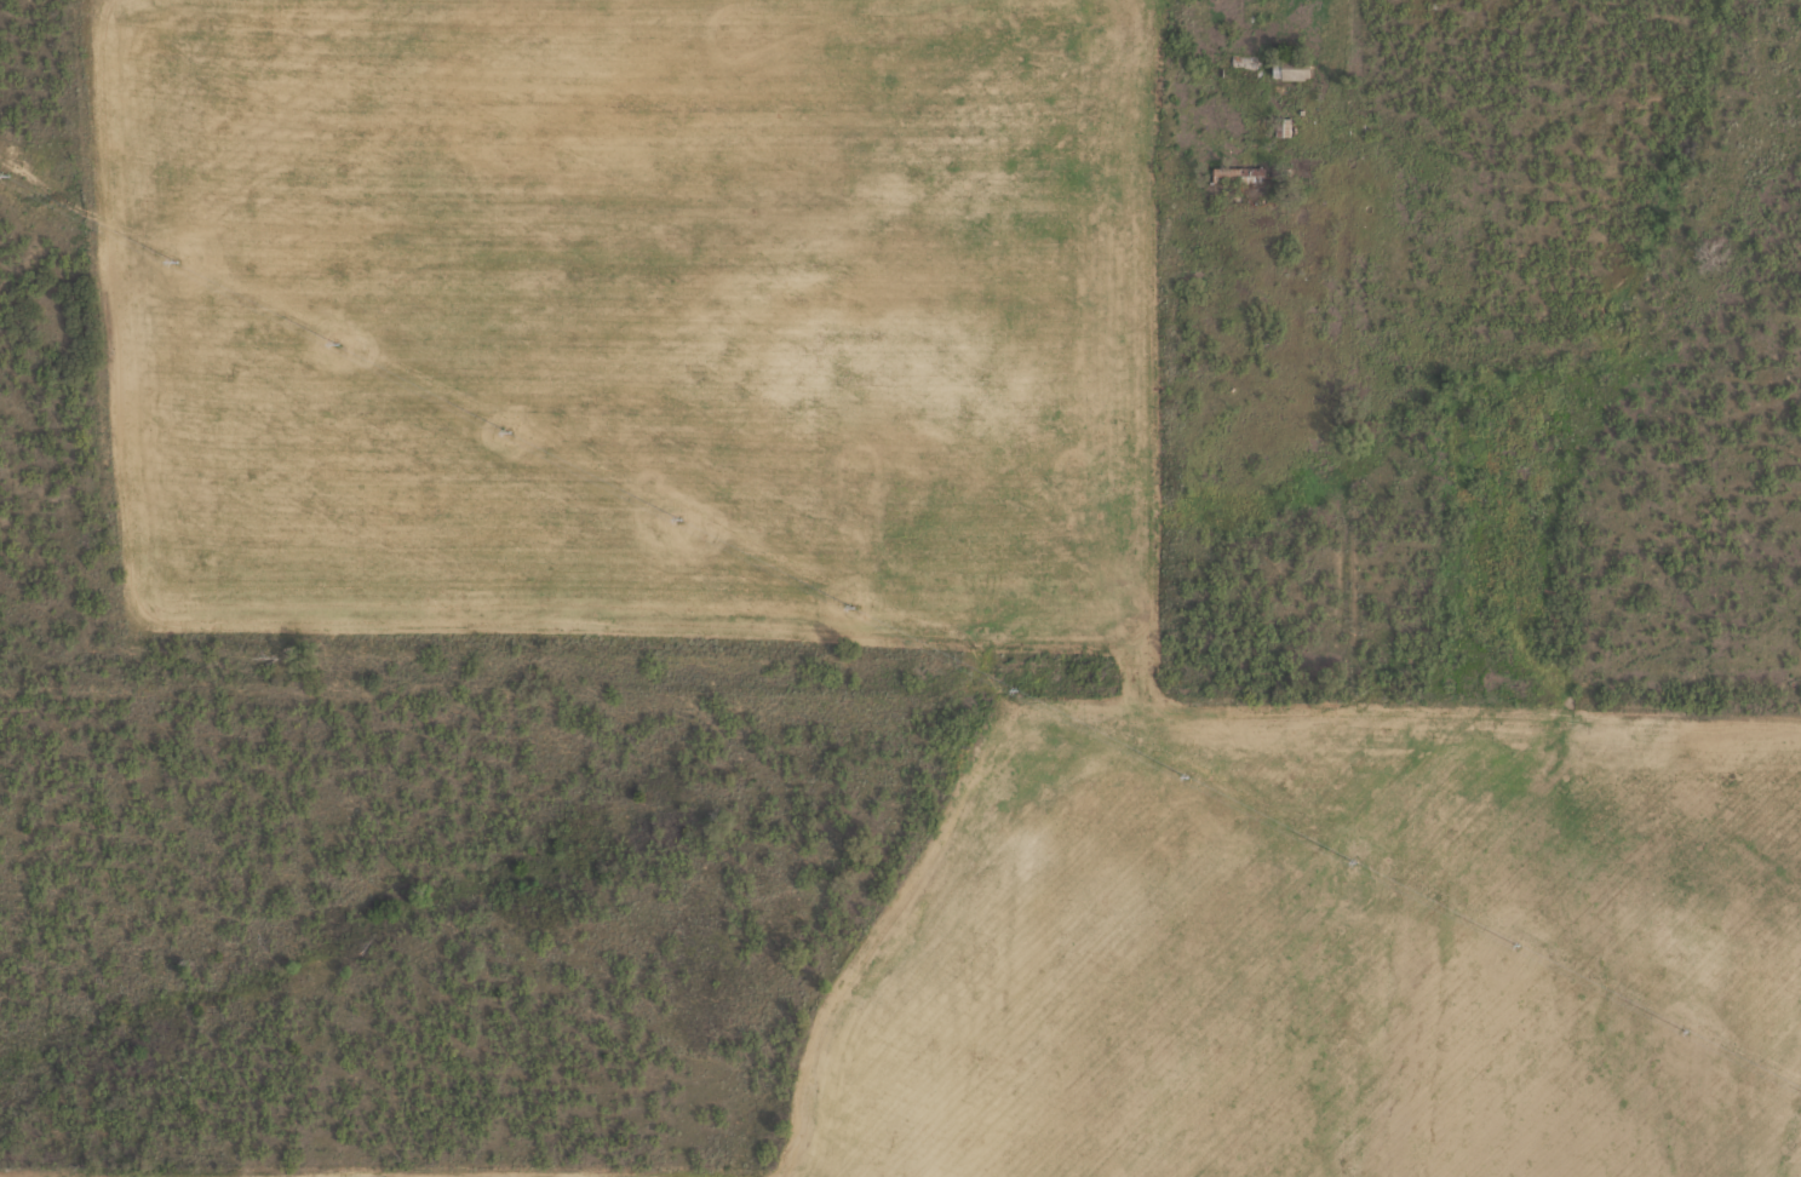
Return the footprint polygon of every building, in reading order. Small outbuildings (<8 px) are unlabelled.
[(1268,58),(1268,79),(1307,79),(1307,58),(1268,58)] [(1262,167),(1212,167),(1212,181),(1262,181),(1262,167)]
